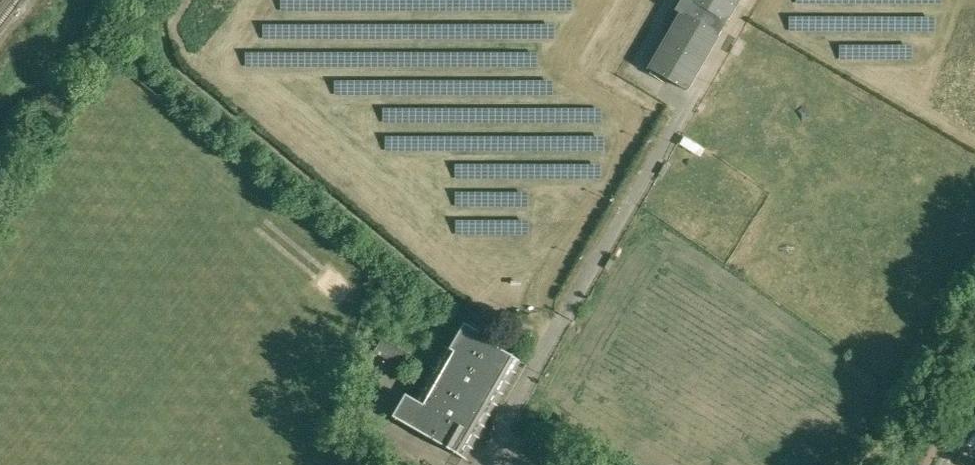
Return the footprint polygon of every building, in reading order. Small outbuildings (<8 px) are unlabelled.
[(737,0),(679,0),(673,11),(671,10),(662,24),(670,28),(648,67),(686,89),(737,0)] [(404,393),(392,415),(455,450),(509,354),(482,339),(485,334),(463,322),(448,348),(453,351),(423,404),(404,393)] [(532,439),(535,434),(528,430),(525,436),(532,439)] [(387,447),(379,457),(389,464),(409,464),(387,447)]
